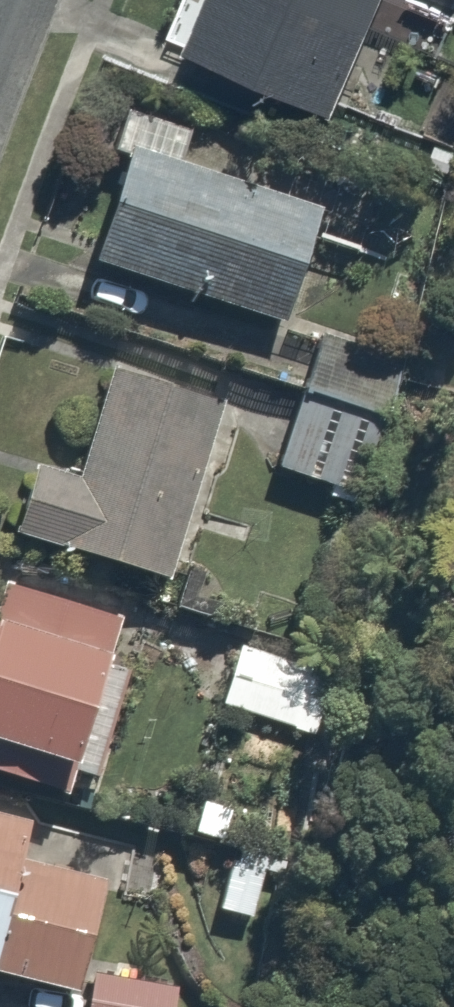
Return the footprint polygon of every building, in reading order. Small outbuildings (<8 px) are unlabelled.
[(186,45),(338,118),(395,0),(207,0),(186,45)] [(201,134),(131,106),(114,147),(136,156),(96,253),(288,332),(336,216),(192,157),(201,134)] [(302,391),(394,424),(422,346),(329,313),(302,391)] [(45,460),(23,526),(177,577),(236,400),(115,360),(78,471),(45,460)] [(394,424),(302,391),(277,459),(370,492),(394,424)] [(0,577),(0,762),(82,787),(134,618),(0,577)] [(328,673),(244,642),(220,707),(304,738),(328,673)] [(0,801),(0,962),(81,983),(110,873),(25,852),(36,811),(0,801)] [(101,957),(90,1006),(177,1006),(184,976),(101,957)]
